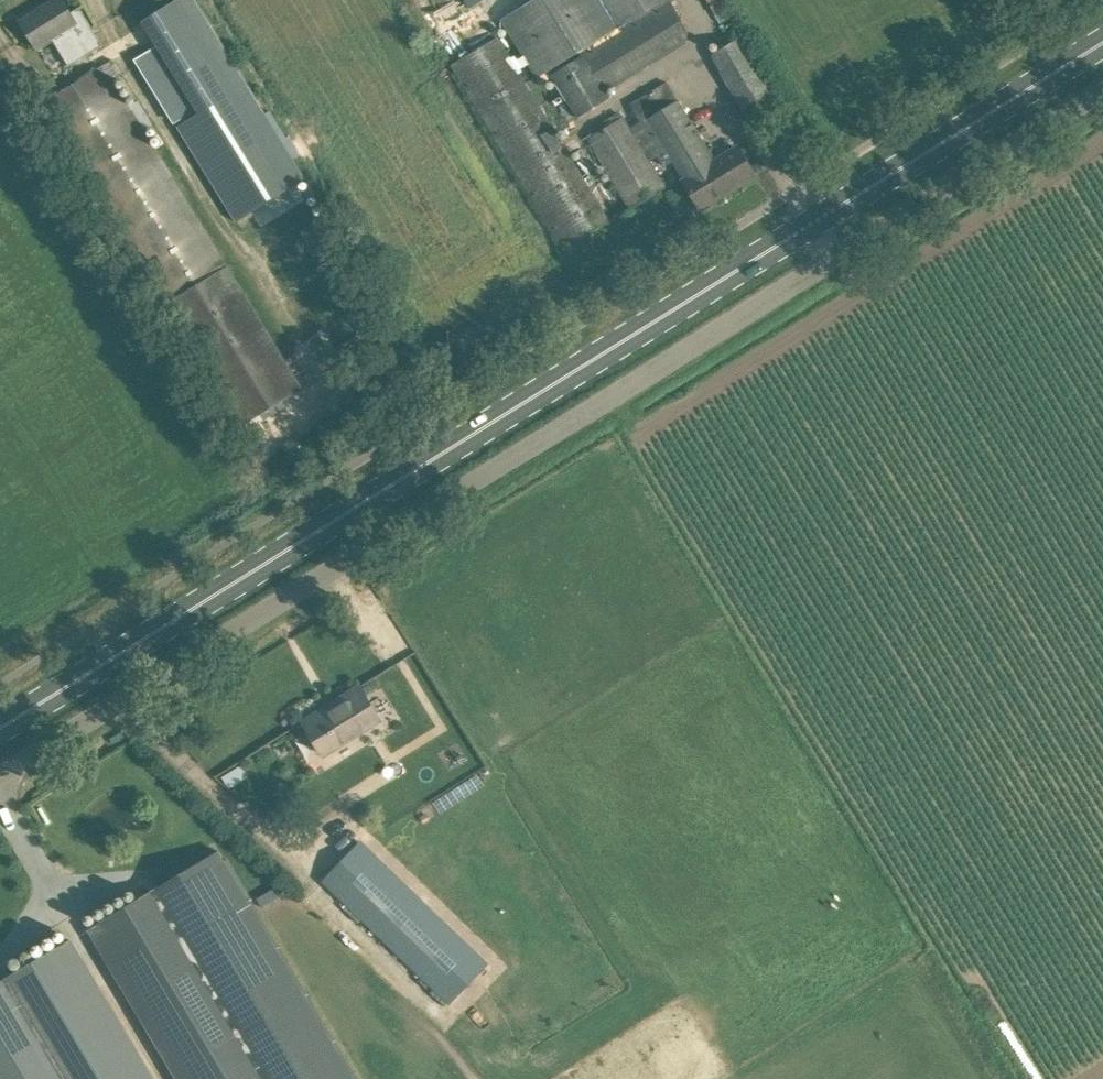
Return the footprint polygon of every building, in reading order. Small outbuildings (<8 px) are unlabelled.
[(21,20),(38,48),(53,39),(70,65),(103,45),(80,6),(71,12),(63,0),(53,0),(21,20)] [(144,20),(201,113),(180,127),(238,223),(308,180),(197,0),(176,0),(144,20)] [(452,65),(564,247),(586,233),(596,228),(608,220),(597,201),(566,148),(563,143),(556,131),(535,97),(531,89),(548,79),(552,77),(578,118),(612,96),(608,91),(686,43),(691,29),(677,8),(674,2),(675,1),(677,0),(533,0),(502,19),(538,77),(528,84),(500,36),(452,65)] [(715,13),(724,8),(720,0),(708,0),(715,13)] [(710,49),(756,128),(783,112),(736,33),(710,49)] [(157,45),(135,59),(145,75),(167,61),(157,45)] [(104,65),(44,102),(168,304),(228,267),(104,65)] [(631,207),(665,186),(649,161),(659,155),(665,166),(674,161),(685,179),(684,180),(702,208),(755,175),(736,144),(714,157),(668,81),(631,104),(641,120),(629,127),(620,112),(596,127),(599,132),(589,138),(631,207)] [(190,98),(168,111),(175,123),(197,109),(190,98)] [(302,388),(228,267),(168,304),(242,425),(302,388)] [(381,720),(372,705),(360,686),(335,702),(336,704),(306,722),(305,720),(304,721),(325,755),(381,720)] [(242,765),(224,776),(230,786),(248,775),(242,765)] [(337,839),(342,850),(365,840),(361,829),(337,839)] [(89,928),(179,1078),(355,1078),(219,850),(89,928)] [(377,855),(338,895),(450,1003),(490,963),(377,855)] [(0,981),(0,1078),(153,1078),(70,939),(0,981)]
